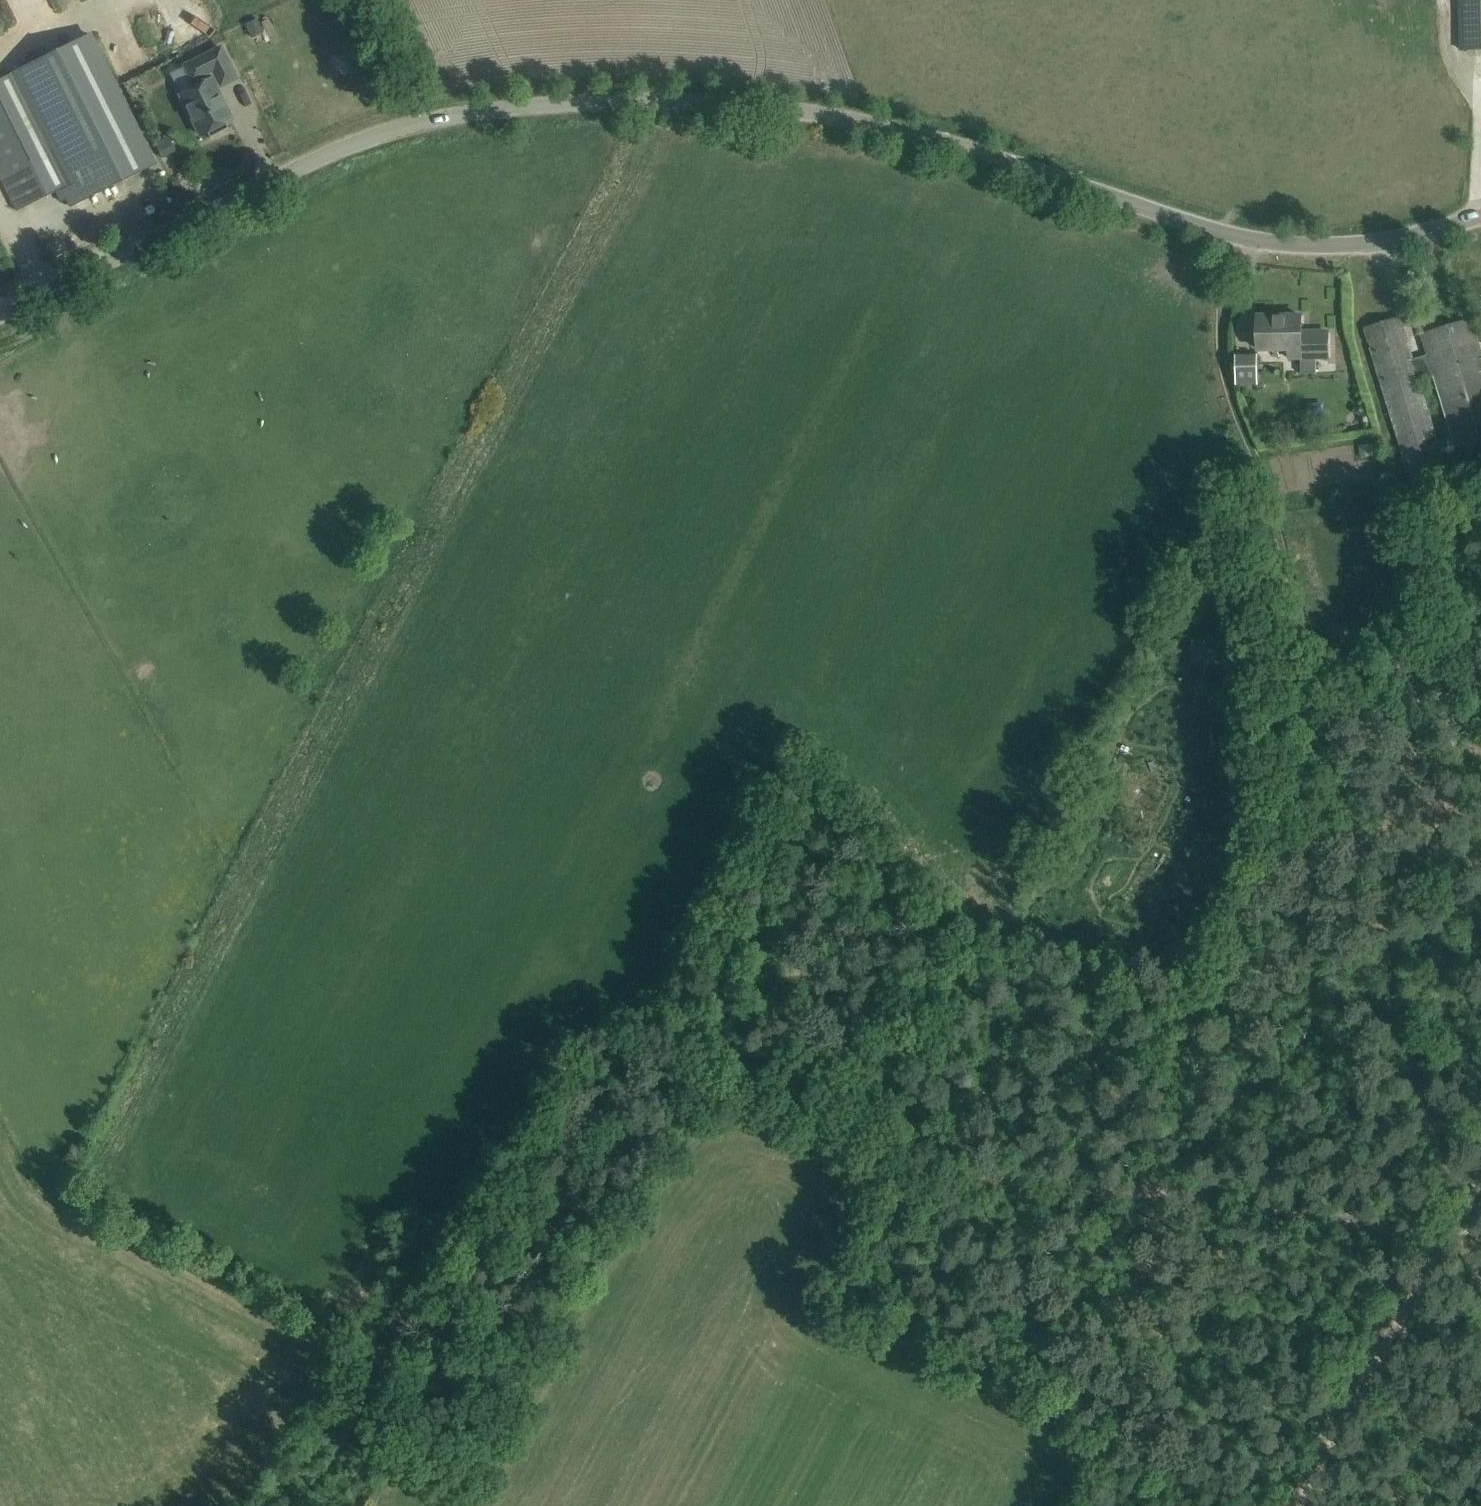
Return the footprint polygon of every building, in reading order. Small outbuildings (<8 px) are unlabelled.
[(1461,49),(1480,49),(1480,0),(1459,0),(1461,49)] [(88,35),(21,68),(77,180),(61,188),(67,199),(70,206),(153,165),(88,35)] [(186,65),(170,73),(180,93),(201,136),(207,133),(210,138),(229,129),(226,123),(232,120),(216,86),(221,84),(221,85),(236,78),(221,48),(186,65)] [(16,211),(61,188),(77,180),(21,68),(0,79),(0,179),(16,211)] [(1302,316),(1258,316),(1258,349),(1290,349),(1290,359),(1302,358),(1302,374),(1317,373),(1316,358),(1328,358),(1328,332),(1302,332),(1302,316)] [(1398,317),(1366,327),(1415,485),(1447,475),(1418,382),(1433,378),(1457,455),(1480,447),(1480,349),(1472,319),(1421,334),(1428,355),(1412,360),(1398,317)] [(1221,644),(1195,639),(1193,650),(1218,656),(1221,644)]
